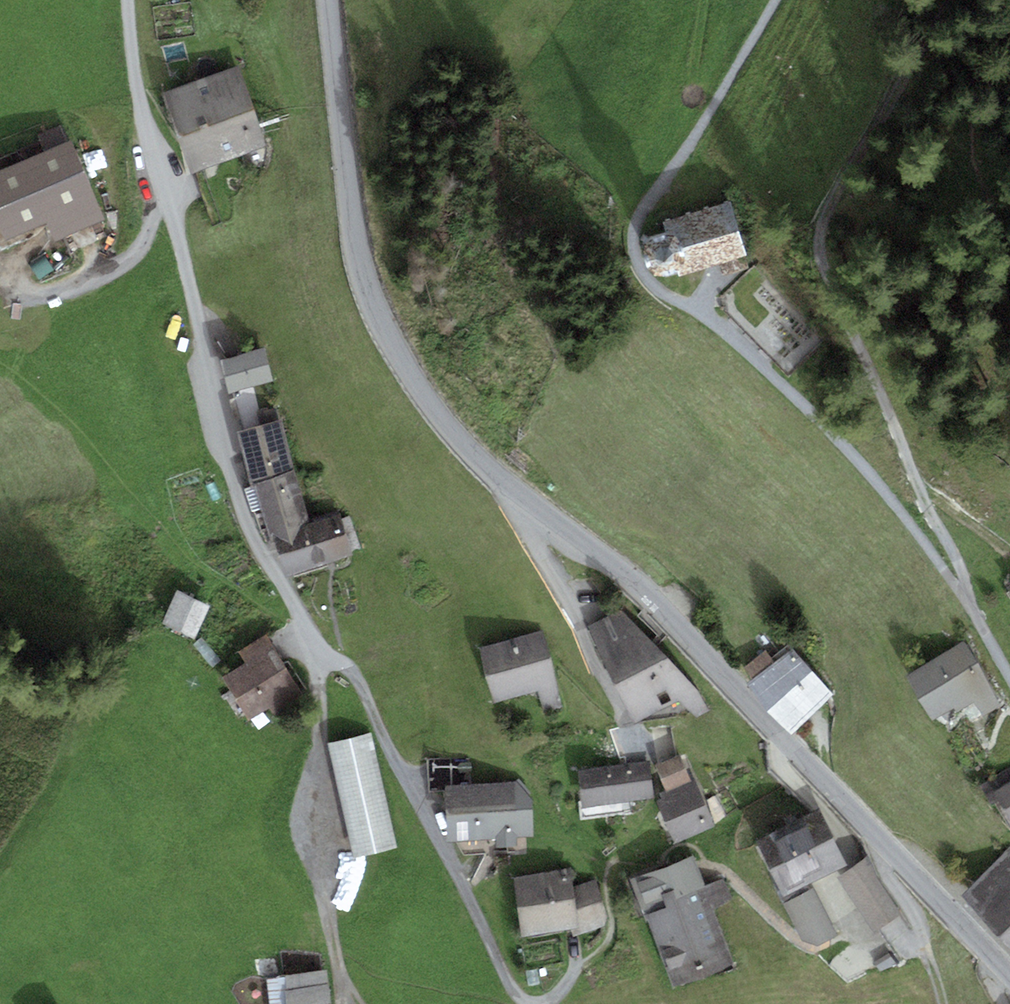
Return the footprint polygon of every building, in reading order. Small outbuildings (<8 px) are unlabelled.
[(239,68),(163,92),(187,171),(264,148),(239,68)] [(45,153),(68,143),(61,126),(38,135),(45,153)] [(71,142),(68,143),(45,153),(0,171),(0,228),(6,241),(49,224),(54,241),(102,221),(71,142)] [(731,203),(663,222),(665,232),(651,236),(645,241),(643,256),(646,270),(654,275),(663,277),(677,270),(679,276),(747,257),(731,203)] [(230,393),(273,380),(263,347),(220,360),(230,393)] [(253,484),(294,473),(280,421),(236,432),(251,484),(253,484)] [(309,523),(294,473),(253,484),(271,540),(276,538),(274,534),(309,523)] [(287,576),(353,556),(340,514),(309,523),(274,534),(276,538),(287,576)] [(211,606),(178,590),(162,622),(195,638),(211,606)] [(622,611),(588,627),(602,664),(634,722),(679,698),(697,719),(709,713),(698,692),(622,611)] [(543,630),(479,647),(494,703),(539,691),(544,712),(564,707),(543,630)] [(304,697),(266,634),(237,652),(245,663),(222,677),(248,721),(271,708),(275,714),(304,697)] [(983,717),(1002,706),(964,642),(906,676),(932,720),(954,706),(957,712),(974,702),(983,717)] [(790,734),(833,695),(787,644),(771,659),(773,662),(753,680),(746,686),(790,734)] [(744,669),(753,680),(773,662),(771,659),(765,652),(744,669)] [(371,733),(328,743),(353,858),(396,849),(371,733)] [(682,756),(655,767),(665,792),(691,780),(682,756)] [(582,808),(655,798),(649,761),(576,771),(582,808)] [(675,844),(714,827),(696,784),(694,779),(691,780),(665,792),(660,794),(662,799),(657,801),(675,844)] [(516,782),(443,786),(446,842),(497,839),(497,847),(517,846),(516,838),(519,837),(534,836),(533,801),(516,782)] [(993,793),(1009,820),(1009,783),(993,793)] [(755,840),(783,897),(847,865),(819,808),(755,840)] [(962,895),(1009,948),(1009,847),(962,895)] [(694,856),(634,878),(630,879),(646,922),(649,921),(674,988),(734,966),(713,907),(731,900),(723,879),(705,885),(694,856)] [(866,857),(837,878),(875,933),(902,914),(866,857)] [(572,887),(568,869),(513,878),(523,937),(571,929),(573,936),(604,925),(607,918),(597,880),(572,887)] [(834,927),(814,888),(783,904),(803,942),(817,947),(839,936),(834,927)] [(323,971),(277,979),(281,1003),(329,1003),(323,971)]
